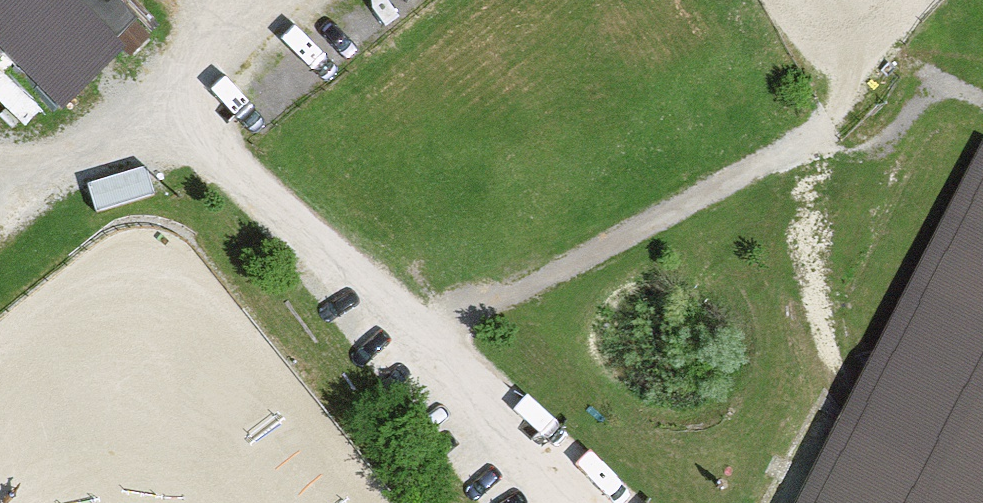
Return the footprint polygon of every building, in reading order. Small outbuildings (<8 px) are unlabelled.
[(81,0),(10,0),(1,10),(80,82),(122,37),(81,0)] [(165,160),(72,193),(82,222),(176,189),(165,160)]
